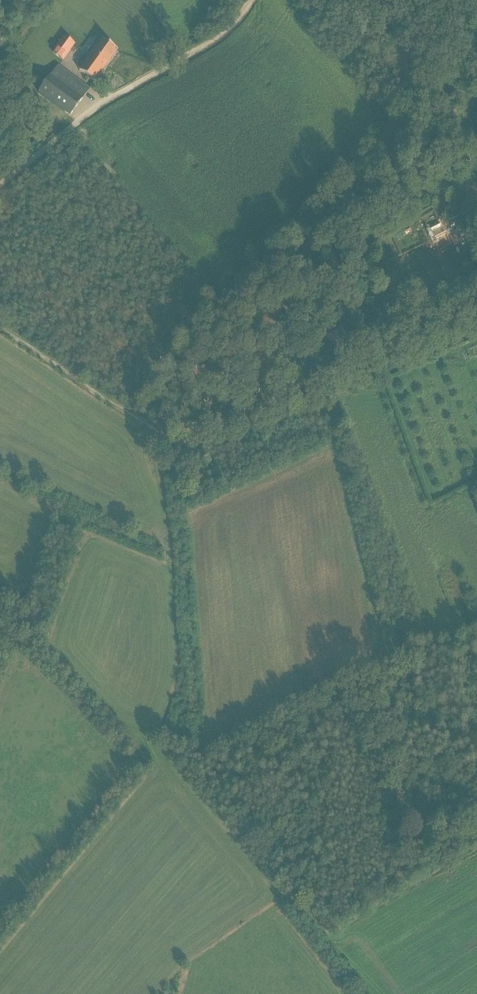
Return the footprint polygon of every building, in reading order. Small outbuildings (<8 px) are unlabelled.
[(124,9),(130,0),(109,0),(124,9)] [(63,36),(51,53),(63,61),(75,44),(63,36)] [(117,51),(109,45),(101,40),(88,58),(83,54),(77,63),(82,67),(79,70),(87,76),(95,82),(117,51)] [(156,53),(161,57),(167,50),(166,49),(168,46),(165,44),(163,46),(161,45),(156,53)] [(39,94),(62,110),(70,116),(89,89),(81,83),(58,66),(39,94)] [(457,181),(458,190),(471,187),(469,178),(457,181)] [(445,233),(441,226),(430,231),(434,239),(445,233)]
